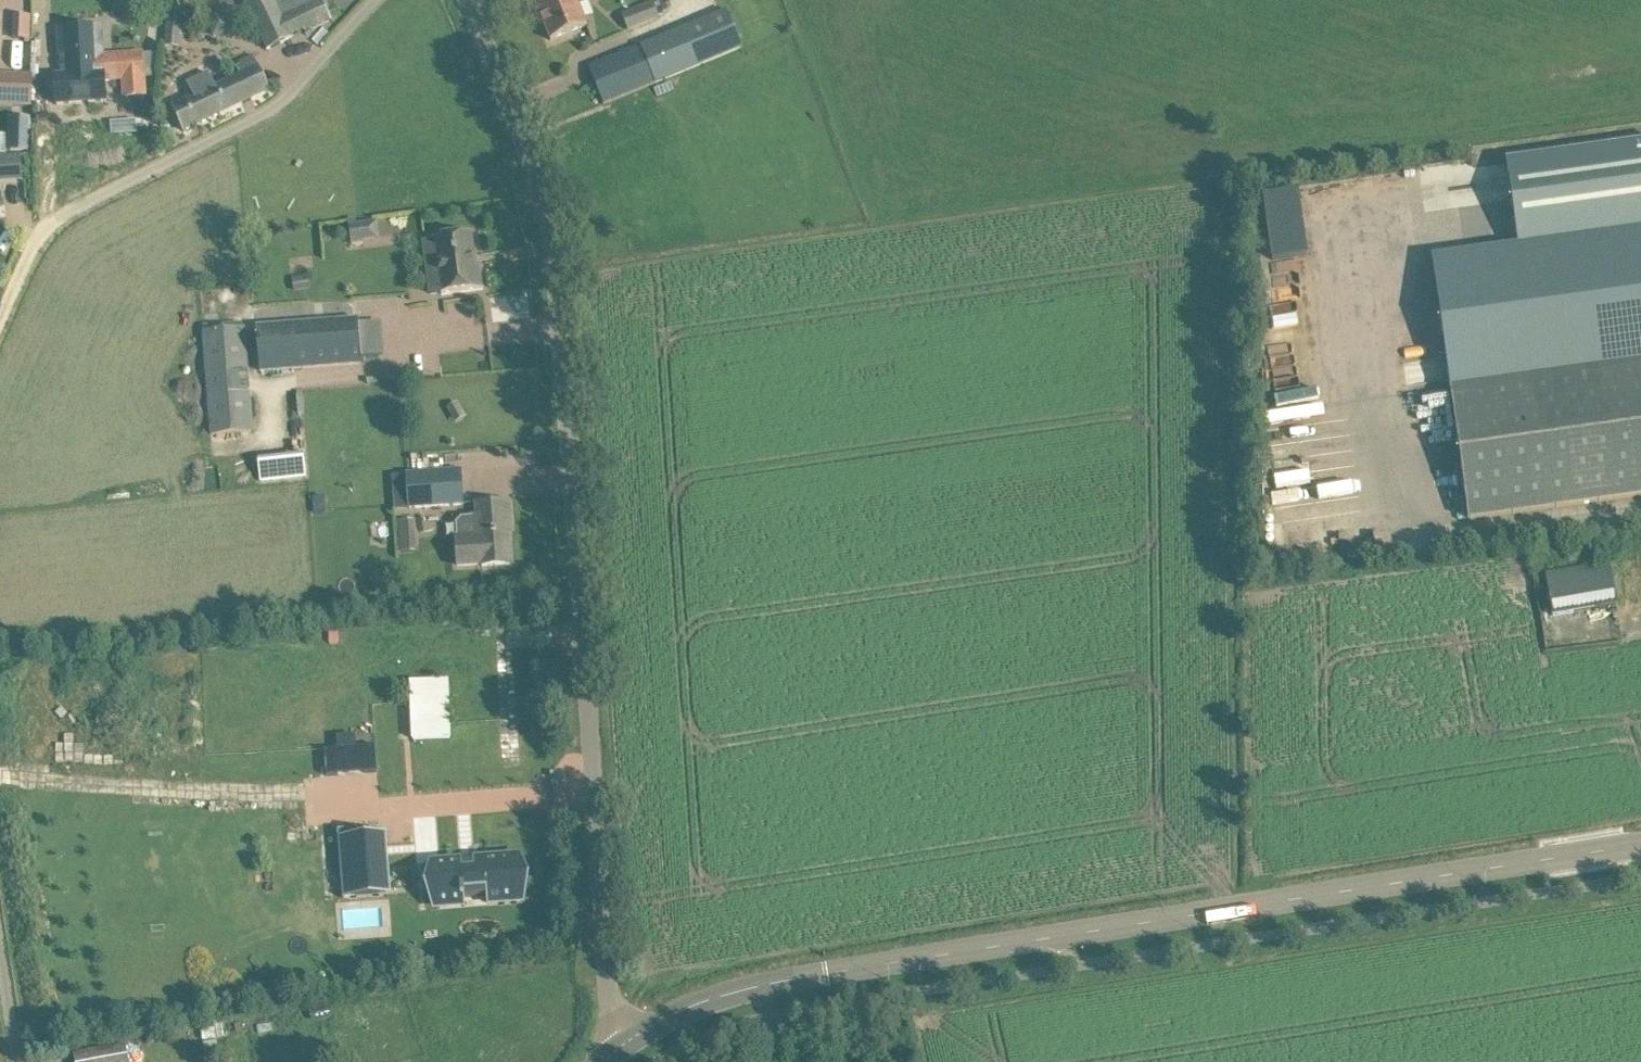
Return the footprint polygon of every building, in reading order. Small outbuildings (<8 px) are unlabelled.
[(163,19),(167,19),(164,45),(179,47),(181,35),(183,35),(185,15),(188,16),(189,0),(165,0),(163,19)] [(246,3),(268,49),(330,20),(320,0),(317,0),(283,16),(275,0),(252,0),(246,3)] [(551,40),(588,26),(580,5),(593,0),(535,0),(551,40)] [(660,17),(654,2),(623,15),(629,29),(660,17)] [(12,36),(29,36),(29,13),(12,12),(12,36)] [(143,50),(105,53),(102,25),(58,29),(62,75),(55,76),(58,104),(109,99),(107,79),(123,78),(124,97),(147,95),(143,50)] [(609,59),(589,67),(604,104),(699,66),(684,28),(609,59)] [(193,96),(172,106),(175,112),(184,131),(270,90),(253,56),(236,64),(240,73),(237,75),(215,86),(208,73),(187,83),(193,96)] [(0,74),(0,105),(31,106),(32,75),(0,74)] [(6,148),(30,149),(31,114),(7,114),(6,148)] [(1431,257),(1445,358),(1507,349),(1511,379),(1450,388),(1468,520),(1640,495),(1640,141),(1506,161),(1517,245),(1431,257)] [(1306,252),(1295,187),(1261,193),(1272,258),(1306,252)] [(349,217),(353,241),(364,240),(361,220),(358,221),(357,215),(349,216),(349,217)] [(424,241),(431,293),(442,292),(442,294),(482,288),(479,264),(476,265),(472,232),(434,238),(434,239),(424,241)] [(260,371),(361,363),(358,317),(257,325),(260,371)] [(202,331),(211,435),(254,431),(246,344),(245,328),(202,331)] [(308,474),(303,451),(254,461),(259,484),(308,474)] [(217,484),(227,484),(226,464),(216,465),(217,484)] [(406,492),(389,493),(390,508),(407,507),(407,508),(463,504),(461,470),(405,474),(406,492)] [(461,518),(456,523),(457,535),(455,535),(457,568),(510,564),(507,526),(511,526),(509,501),(479,503),(480,514),(471,515),(472,517),(461,518)] [(411,519),(399,519),(400,531),(412,530),(411,519)] [(1620,604),(1610,563),(1545,574),(1555,619),(1620,604)] [(413,740),(450,738),(448,680),(411,681),(413,740)] [(358,828),(338,830),(343,899),(345,898),(345,895),(386,892),(383,845),(382,836),(357,838),(358,828)] [(434,863),(433,863),(433,866),(434,876),(435,893),(436,903),(436,906),(438,906),(464,904),(466,904),(465,901),(465,897),(487,896),(487,902),(522,900),(519,856),(473,860),(473,863),(462,863),(462,861),(439,862),(439,863),(434,863)]
